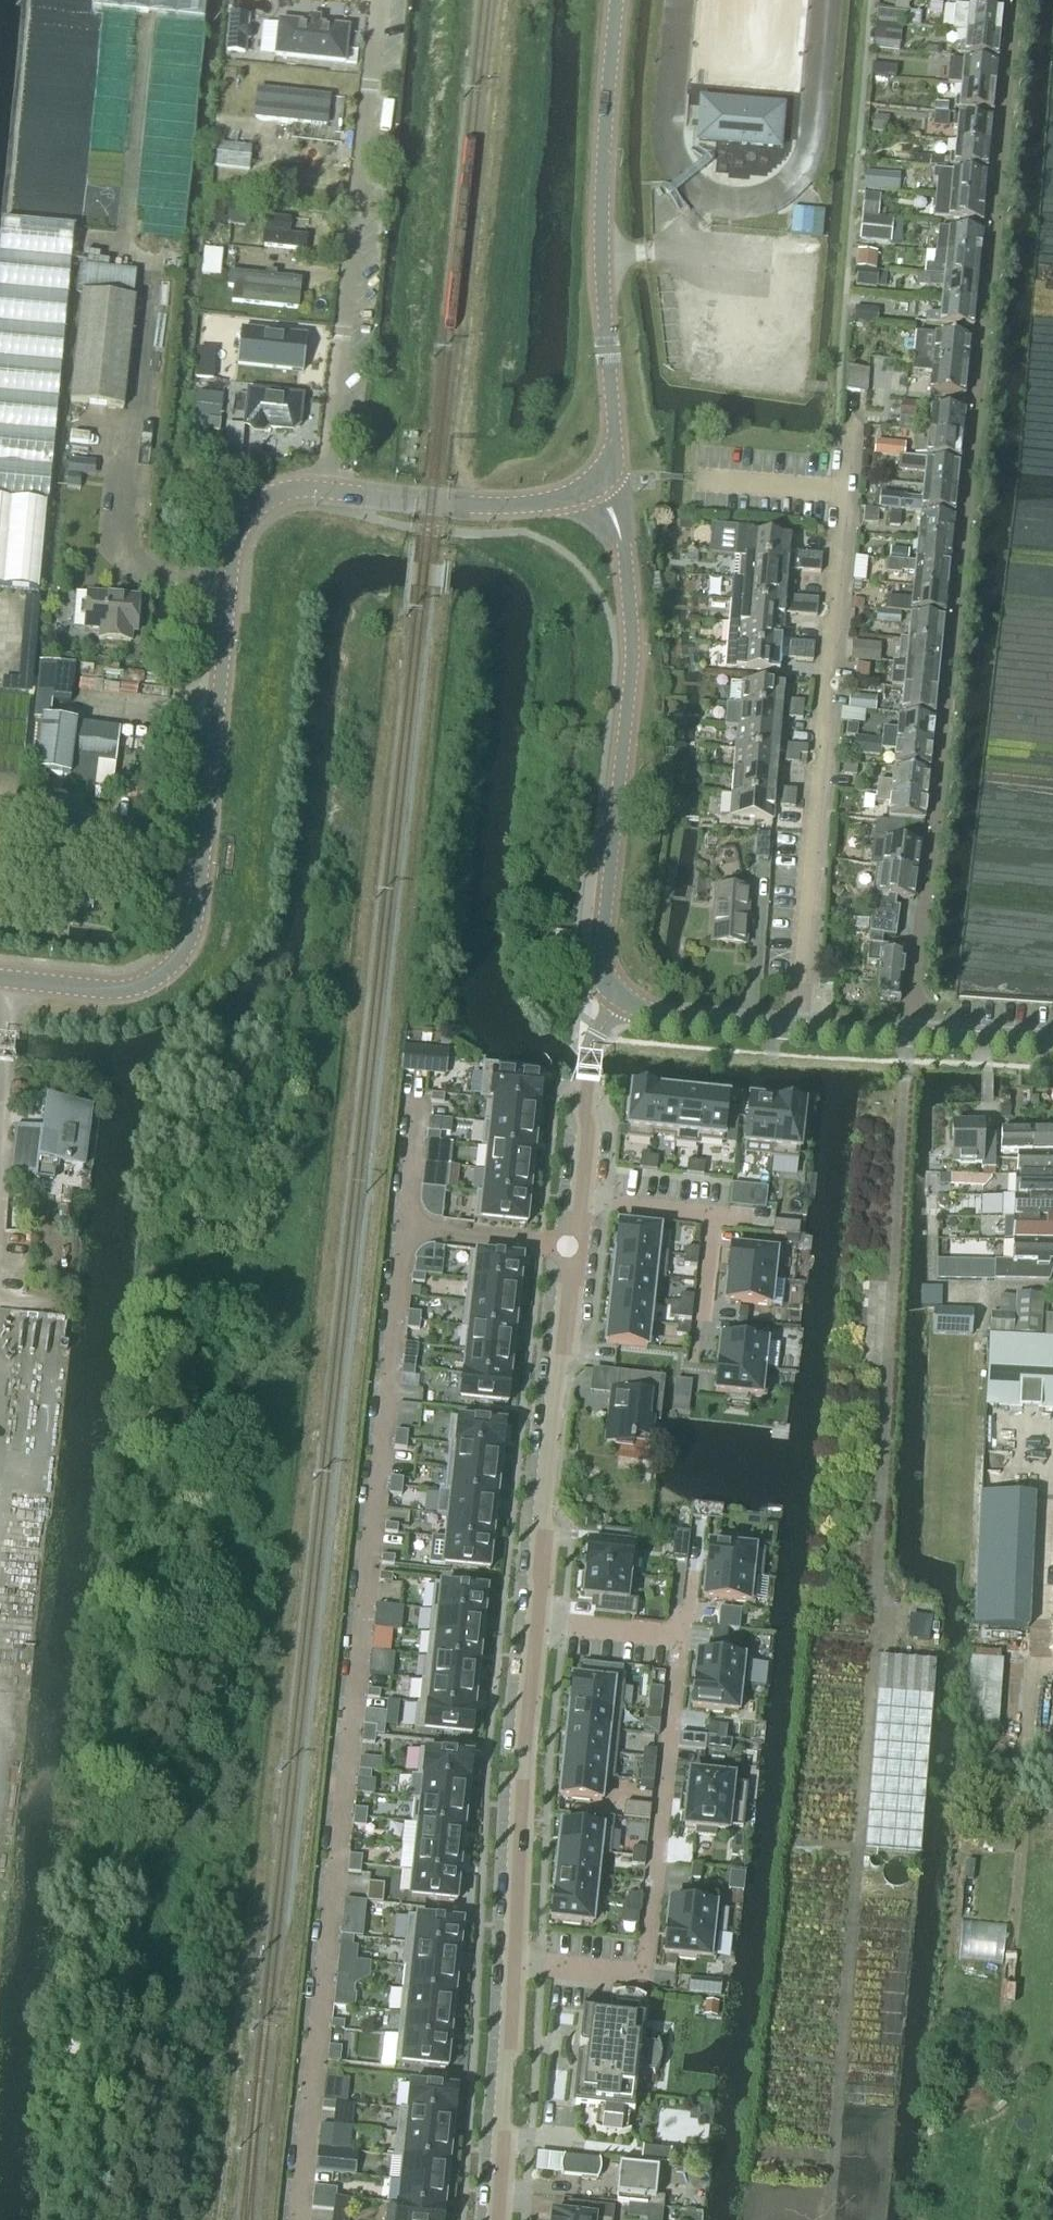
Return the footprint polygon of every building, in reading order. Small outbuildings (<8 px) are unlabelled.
[(94,9),(138,14),(156,16),(204,21),(206,0),(95,0),(94,9)] [(956,7),(953,31),(967,32),(999,35),(1000,33),(1002,30),(1002,23),(1001,20),(1002,12),(964,8),(956,7)] [(876,25),(896,27),(906,28),(907,15),(877,12),(876,25)] [(230,14),(227,52),(246,54),(247,41),(251,41),(252,31),(248,31),(249,15),(230,14)] [(348,63),(350,28),(279,22),(276,58),(348,63)] [(263,25),(260,50),(275,52),(278,27),(263,25)] [(895,33),(896,27),(876,25),(874,43),(887,44),(888,33),(895,33)] [(961,45),(959,56),(997,59),(998,51),(1000,48),(1000,41),(999,38),(999,35),(967,32),(965,45),(961,45)] [(950,62),(948,85),(961,86),(994,89),(994,87),(996,84),(997,77),(996,74),(996,66),(959,62),(959,63),(950,62)] [(871,78),(895,81),(897,68),(872,65),(871,78)] [(955,99),(954,110),(991,113),(992,105),(994,102),(995,95),(994,92),(994,89),(961,86),(960,99),(955,99)] [(337,144),(342,100),(257,91),(254,120),(294,124),(292,139),(337,144)] [(699,142),(778,148),(782,108),(702,101),(699,142)] [(934,112),(947,114),(948,106),(935,104),(934,112)] [(872,117),(871,131),(885,133),(887,119),(872,117)] [(953,118),(953,128),(957,128),(956,142),(988,146),(989,143),(991,140),(991,134),(990,130),(991,122),(953,118)] [(897,154),(896,164),(946,168),(949,166),(986,170),(987,161),(989,158),(990,152),(988,149),(988,146),(956,142),(954,155),(950,155),(949,159),(915,157),(915,156),(897,154)] [(216,169),(250,173),(253,148),(218,145),(216,169)] [(933,171),(932,183),(937,183),(935,195),(983,200),(984,197),(986,194),(986,188),(985,184),(985,176),(933,171)] [(865,188),(865,191),(899,193),(899,191),(900,177),(866,174),(865,188)] [(861,218),(878,219),(880,196),(863,195),(861,218)] [(935,195),(933,219),(981,224),(982,215),(984,212),(984,206),(983,203),(983,200),(935,195)] [(216,203),(213,229),(224,230),(227,204),(216,203)] [(229,204),(227,224),(247,226),(249,206),(229,204)] [(290,235),(291,220),(265,218),(263,248),(308,252),(310,238),(290,235)] [(859,242),(891,245),(893,222),(862,219),(859,242)] [(0,243),(0,501),(47,505),(61,357),(71,262),(74,228),(74,227),(2,220),(0,243)] [(938,229),(936,253),(946,254),(979,258),(982,234),(938,229)] [(204,250),(201,277),(219,279),(222,252),(204,250)] [(856,269),(874,271),(876,253),(858,251),(856,269)] [(946,254),(944,278),(977,281),(979,258),(946,254)] [(855,287),(875,289),(877,273),(857,271),(855,287)] [(299,310),(302,282),(228,274),(228,288),(232,289),(231,302),(299,310)] [(930,277),(929,288),(943,290),(942,301),(975,305),(977,281),(944,278),(930,277)] [(71,405),(123,410),(134,300),(82,295),(71,405)] [(926,314),(926,323),(939,325),(939,326),(972,329),(975,305),(942,301),(940,316),(926,314)] [(879,310),(856,308),(854,322),(877,324),(879,310)] [(301,367),(305,337),(239,329),(236,360),(301,367)] [(915,334),(912,363),(967,368),(967,360),(968,356),(970,353),(970,346),(969,343),(969,341),(969,339),(915,334)] [(198,350),(197,379),(200,379),(213,379),(215,351),(203,350),(198,350)] [(912,363),(912,373),(931,374),(929,394),(964,397),(964,395),(964,394),(966,390),(967,384),(965,380),(966,377),(966,369),(967,369),(967,368),(912,363)] [(847,368),(845,392),(867,394),(869,370),(847,368)] [(302,432),(304,398),(246,393),(242,427),(302,432)] [(222,398),(197,395),(195,418),(207,419),(206,432),(219,433),(222,398)] [(900,404),(899,419),(911,420),(912,405),(900,404)] [(931,409),(929,433),(962,436),(964,412),(931,409)] [(918,432),(916,456),(959,460),(962,436),(929,433),(918,432)] [(226,440),(225,454),(240,456),(242,442),(226,440)] [(876,442),(875,454),(879,455),(900,457),(901,457),(903,457),(904,445),(876,442)] [(900,457),(899,472),(924,474),(923,487),(956,490),(959,466),(927,463),(927,459),(903,457),(901,457),(900,457)] [(68,474),(81,475),(82,461),(70,460),(68,474)] [(68,475),(67,486),(78,487),(80,476),(68,475)] [(881,488),(879,509),(921,513),(921,511),(954,514),(956,490),(923,487),(922,500),(906,499),(907,491),(881,488)] [(0,501),(0,590),(39,593),(47,505),(0,501)] [(890,515),(889,527),(899,527),(900,516),(890,515)] [(920,516),(918,540),(951,544),(953,519),(920,516)] [(680,531),(682,531),(690,532),(691,524),(691,523),(681,522),(680,522),(680,531)] [(737,529),(735,557),(788,562),(789,551),(790,539),(788,539),(788,532),(773,531),(773,538),(749,535),(750,529),(737,528),(737,529)] [(918,540),(916,564),(948,567),(951,544),(918,540)] [(891,550),(890,561),(908,563),(909,551),(891,550)] [(795,554),(795,563),(821,565),(822,556),(795,554)] [(735,557),(735,558),(746,559),(744,580),(786,584),(787,573),(788,562),(735,557)] [(888,561),(887,576),(902,577),(903,575),(915,576),(916,564),(908,563),(890,561),(888,561)] [(795,563),(794,571),(820,574),(821,565),(795,563)] [(915,576),(914,588),(946,591),(948,567),(916,564),(915,576)] [(734,580),(732,602),(817,609),(818,600),(785,597),(786,584),(744,580),(744,581),(734,580)] [(886,596),(885,612),(910,614),(911,613),(911,612),(944,615),(946,591),(914,588),(913,599),(886,596)] [(138,598),(86,595),(84,630),(99,631),(99,642),(130,644),(131,634),(136,634),(138,598)] [(864,601),(852,600),(851,608),(864,610),(864,601)] [(732,602),(731,624),(783,629),(784,615),(816,618),(817,609),(732,602)] [(877,612),(876,622),(901,624),(902,614),(877,612)] [(910,617),(908,641),(941,644),(943,620),(910,617)] [(731,624),(729,646),(781,651),(782,640),(783,629),(731,624)] [(900,640),(897,664),(939,668),(941,644),(908,641),(900,640)] [(787,642),(787,651),(813,653),(814,645),(787,642)] [(853,660),(880,662),(881,646),(854,644),(853,660)] [(729,646),(727,669),(736,670),(779,673),(781,651),(729,646)] [(787,651),(786,660),(813,662),(813,653),(787,651)] [(76,666),(40,661),(35,719),(43,719),(35,773),(70,777),(72,759),(101,762),(98,786),(113,788),(120,729),(51,720),(53,702),(71,704),(76,666)] [(893,664),(891,687),(903,688),(936,691),(939,668),(897,664),(893,664)] [(870,666),(856,665),(854,684),(875,686),(876,679),(869,678),(870,666)] [(741,684),(739,707),(782,710),(784,688),(741,684)] [(903,688),(901,713),(934,716),(936,691),(903,688)] [(848,696),(847,709),(873,712),(874,699),(848,696)] [(789,701),(788,711),(803,712),(804,703),(789,701)] [(739,707),(737,729),(780,732),(782,710),(739,707)] [(788,711),(788,719),(802,720),(803,712),(788,711)] [(882,729),(881,740),(931,745),(933,721),(899,718),(897,730),(882,729)] [(847,737),(858,738),(859,726),(848,725),(847,737)] [(737,729),(735,751),(778,754),(780,732),(737,729)] [(855,738),(854,754),(879,756),(880,751),(881,740),(855,738)] [(881,740),(880,751),(895,753),(894,765),(929,769),(931,745),(881,740)] [(786,746),(785,755),(799,756),(800,747),(786,746)] [(735,751),(733,773),(776,776),(778,754),(735,751)] [(785,755),(784,764),(798,765),(799,756),(785,755)] [(856,776),(858,765),(845,763),(844,774),(856,776)] [(877,783),(876,793),(926,798),(928,774),(894,771),(892,784),(877,783)] [(733,773),(731,795),(774,799),(776,776),(733,773)] [(782,790),(781,799),(795,800),(796,791),(782,790)] [(876,793),(875,804),(890,806),(889,818),(923,822),(926,798),(876,793)] [(731,795),(729,818),(772,822),(774,799),(731,795)] [(781,799),(780,808),(795,809),(795,800),(781,799)] [(875,822),(870,867),(881,869),(916,873),(919,854),(920,845),(917,845),(902,843),(904,825),(875,822)] [(758,832),(756,858),(769,859),(771,833),(758,832)] [(872,914),(869,936),(883,937),(895,939),(898,916),(892,915),(894,899),(910,901),(912,902),(914,893),(916,873),(881,869),(876,914),(872,914)] [(722,882),(722,890),(738,890),(738,883),(722,882)] [(722,890),(714,889),(711,944),(744,946),(747,891),(738,890),(722,890)] [(856,913),(854,932),(868,934),(870,914),(856,913)] [(556,933),(554,946),(568,947),(569,934),(556,933)] [(869,936),(867,967),(878,968),(875,1001),(899,1004),(899,1003),(902,980),(904,957),(903,957),(902,951),(886,950),(885,955),(881,955),(883,937),(869,936)] [(405,1047),(402,1071),(445,1076),(448,1052),(405,1047)] [(484,1064),(480,1099),(494,1101),(538,1105),(540,1105),(543,1079),(527,1077),(528,1069),(484,1064)] [(628,1098),(626,1116),(629,1116),(627,1139),(652,1141),(653,1136),(652,1136),(657,1089),(653,1089),(653,1088),(652,1088),(652,1089),(647,1088),(647,1087),(646,1087),(646,1088),(632,1087),(631,1099),(628,1098)] [(657,1089),(652,1136),(653,1136),(674,1139),(675,1139),(680,1092),(668,1091),(668,1090),(667,1089),(666,1090),(662,1090),(662,1089),(661,1089),(661,1090),(657,1089)] [(674,1139),(673,1144),(699,1146),(700,1141),(698,1141),(703,1094),(691,1093),(691,1092),(690,1092),(690,1093),(685,1092),(685,1091),(684,1091),(684,1092),(680,1092),(675,1139),(674,1139)] [(432,1094),(431,1103),(444,1104),(445,1096),(432,1094)] [(703,1094),(698,1141),(700,1141),(723,1144),(728,1097),(715,1096),(715,1095),(713,1094),(713,1095),(709,1095),(709,1094),(707,1094),(707,1095),(703,1094)] [(749,1112),(745,1145),(771,1148),(770,1158),(771,1158),(777,1102),(775,1102),(775,1101),(762,1099),(761,1100),(750,1099),(749,1103),(749,1104),(748,1104),(748,1106),(749,1106),(749,1110),(748,1110),(748,1111),(749,1112)] [(538,1105),(494,1101),(492,1123),(484,1122),(484,1123),(538,1129),(539,1115),(537,1115),(538,1105)] [(777,1102),(771,1158),(798,1161),(801,1136),(804,1137),(806,1120),(803,1119),(804,1105),(789,1103),(788,1103),(788,1102),(787,1102),(787,1103),(782,1102),(781,1101),(781,1102),(780,1102),(777,1102)] [(15,1126),(9,1176),(36,1179),(38,1167),(58,1170),(59,1163),(84,1166),(91,1107),(47,1102),(46,1104),(53,1105),(49,1131),(15,1126)] [(1001,1104),(1002,1120),(1010,1120),(1010,1104),(1001,1104)] [(538,1129),(484,1123),(482,1147),(533,1152),(534,1143),(536,1143),(538,1129)] [(982,1125),(980,1125),(980,1123),(969,1123),(969,1125),(951,1125),(951,1165),(980,1165),(980,1170),(994,1170),(995,1141),(982,1141),(982,1125)] [(1001,1130),(1000,1154),(1017,1154),(1026,1154),(1026,1141),(1032,1140),(1032,1130),(1001,1130)] [(1026,1154),(1052,1155),(1052,1130),(1032,1130),(1032,1140),(1026,1141),(1026,1154)] [(441,1134),(428,1132),(427,1141),(440,1142),(441,1134)] [(440,1142),(427,1141),(426,1150),(439,1151),(440,1142)] [(532,1162),(533,1152),(482,1147),(481,1148),(489,1149),(487,1171),(533,1176),(534,1162),(532,1162)] [(1016,1176),(1052,1177),(1052,1155),(1026,1154),(1017,1154),(1017,1162),(1016,1176)] [(641,1157),(639,1169),(648,1170),(649,1158),(641,1157)] [(649,1158),(648,1170),(656,1171),(658,1159),(649,1158)] [(688,1162),(686,1174),(695,1175),(696,1163),(688,1162)] [(696,1163),(695,1175),(703,1176),(705,1164),(696,1163)] [(448,1190),(450,1167),(424,1164),(422,1188),(446,1190),(448,1190)] [(531,1190),(533,1176),(487,1171),(484,1193),(528,1199),(529,1189),(531,1190)] [(950,1187),(982,1188),(983,1176),(951,1175),(950,1187)] [(1015,1198),(1052,1198),(1052,1177),(1016,1176),(1015,1198)] [(999,1177),(991,1177),(991,1185),(999,1185),(999,1177)] [(435,1189),(422,1188),(421,1201),(423,1210),(427,1215),(431,1218),(438,1221),(442,1221),(446,1190),(435,1189)] [(530,1199),(528,1199),(477,1193),(474,1221),(527,1226),(530,1199)] [(754,1196),(752,1209),(765,1210),(767,1197),(754,1196)] [(938,1204),(940,1208),(944,1210),(948,1208),(950,1204),(948,1200),(944,1198),(940,1200),(938,1204)] [(1002,1198),(1002,1219),(1014,1219),(1052,1220),(1052,1198),(1015,1198),(1002,1198)] [(1013,1241),(1052,1242),(1052,1220),(1014,1219),(1013,1241)] [(774,1222),(772,1235),(798,1238),(800,1225),(774,1222)] [(615,1244),(615,1246),(616,1246),(616,1250),(657,1254),(658,1253),(660,1230),(648,1228),(649,1225),(631,1223),(630,1226),(619,1225),(617,1239),(616,1239),(616,1240),(617,1240),(616,1245),(615,1244)] [(785,1236),(784,1245),(797,1246),(798,1238),(785,1236)] [(994,1282),(1047,1283),(1047,1265),(1052,1265),(1052,1242),(1013,1241),(1012,1264),(994,1263),(994,1282)] [(415,1258),(414,1261),(433,1262),(435,1246),(433,1246),(431,1246),(428,1246),(425,1248),(422,1249),(420,1251),(418,1253),(416,1255),(415,1258)] [(746,1250),(731,1248),(728,1276),(774,1281),(777,1254),(763,1252),(763,1249),(746,1247),(746,1250)] [(686,1248),(685,1257),(698,1258),(699,1250),(686,1248)] [(615,1261),(613,1273),(660,1278),(660,1279),(665,1280),(668,1254),(658,1253),(657,1254),(616,1250),(615,1254),(615,1253),(614,1255),(615,1255),(615,1259),(614,1259),(614,1261),(615,1261)] [(523,1259),(469,1253),(467,1279),(518,1285),(520,1285),(523,1259)] [(698,1258),(685,1257),(684,1266),(697,1267),(698,1258)] [(936,1271),(936,1281),(950,1282),(950,1263),(937,1263),(936,1263),(936,1271)] [(612,1284),(611,1296),(652,1301),(652,1302),(658,1303),(660,1279),(660,1278),(613,1273),(613,1277),(612,1277),(612,1278),(613,1278),(612,1283),(611,1283),(611,1284),(612,1284)] [(412,1274),(411,1283),(424,1284),(425,1275),(412,1274)] [(774,1281),(728,1276),(725,1303),(771,1308),(774,1281)] [(464,1303),(519,1309),(520,1295),(517,1295),(518,1285),(467,1279),(464,1303)] [(681,1295),(680,1304),(692,1305),(693,1297),(681,1295)] [(610,1308),(608,1320),(650,1324),(652,1302),(652,1301),(611,1296),(610,1300),(609,1300),(609,1302),(610,1302),(610,1306),(609,1306),(609,1307),(610,1308)] [(1015,1298),(1015,1315),(1014,1323),(1027,1323),(1029,1297),(1016,1296),(1015,1298)] [(1000,1297),(999,1314),(1015,1315),(1015,1298),(1000,1297)] [(1029,1297),(1027,1323),(1040,1324),(1041,1298),(1029,1297)] [(517,1323),(519,1309),(464,1303),(462,1326),(513,1332),(514,1322),(517,1323)] [(680,1304),(678,1319),(691,1320),(692,1305),(680,1304)] [(739,1309),(738,1322),(746,1323),(748,1310),(739,1309)] [(934,1311),(933,1335),(970,1336),(972,1312),(934,1311)] [(421,1313),(408,1312),(407,1321),(420,1322),(421,1313)] [(990,1334),(1013,1335),(1039,1337),(1040,1324),(1027,1323),(1014,1323),(1015,1315),(999,1314),(991,1314),(990,1334)] [(607,1331),(606,1344),(647,1349),(650,1324),(608,1320),(608,1324),(607,1324),(607,1325),(608,1325),(607,1330),(606,1329),(606,1331),(607,1331)] [(1045,1320),(1044,1341),(989,1339),(986,1407),(1052,1410),(1052,1321),(1045,1320)] [(420,1322),(407,1321),(406,1329),(419,1331),(420,1322)] [(738,1322),(736,1335),(745,1336),(746,1323),(738,1322)] [(512,1341),(513,1332),(462,1326),(461,1327),(470,1328),(468,1351),(513,1355),(515,1342),(512,1341)] [(677,1327),(676,1336),(689,1337),(690,1329),(677,1327)] [(719,1350),(717,1363),(718,1363),(718,1366),(769,1371),(769,1370),(764,1369),(767,1343),(734,1340),(733,1340),(733,1339),(732,1338),(732,1339),(727,1339),(728,1338),(726,1338),(726,1339),(725,1339),(721,1338),(720,1350),(719,1350)] [(512,1369),(513,1355),(468,1351),(465,1374),(508,1378),(509,1369),(512,1369)] [(416,1360),(403,1359),(402,1367),(415,1369),(416,1360)] [(717,1377),(715,1393),(729,1394),(729,1397),(746,1399),(747,1396),(766,1398),(769,1371),(718,1366),(718,1368),(717,1369),(716,1369),(716,1370),(717,1371),(717,1375),(716,1375),(716,1376),(717,1376),(717,1377)] [(415,1369),(402,1367),(401,1376),(414,1377),(415,1369)] [(510,1379),(508,1378),(463,1374),(460,1401),(507,1406),(510,1379)] [(612,1396),(606,1443),(633,1446),(633,1443),(635,1443),(635,1438),(649,1440),(648,1453),(649,1453),(653,1422),(653,1421),(647,1421),(650,1396),(662,1397),(664,1379),(663,1379),(619,1374),(617,1391),(613,1391),(612,1396)] [(689,1398),(691,1383),(676,1382),(674,1397),(689,1398)] [(503,1451),(506,1424),(450,1418),(447,1445),(449,1445),(501,1450),(503,1451)] [(408,1432),(395,1431),(394,1439),(407,1441),(408,1432)] [(394,1448),(406,1449),(407,1441),(394,1439),(394,1448)] [(449,1445),(447,1469),(501,1474),(502,1461),(500,1460),(501,1450),(449,1445)] [(501,1474),(447,1469),(444,1492),(496,1497),(497,1488),(499,1488),(501,1474)] [(403,1479),(390,1477),(389,1486),(402,1487),(403,1479)] [(402,1487),(389,1486),(389,1495),(401,1496),(402,1487)] [(495,1507),(496,1497),(444,1492),(444,1493),(452,1494),(450,1516),(496,1521),(497,1507),(495,1507)] [(693,1506),(692,1518),(708,1520),(709,1507),(693,1506)] [(494,1535),(496,1521),(450,1516),(447,1539),(491,1544),(492,1535),(494,1535)] [(385,1524),(384,1533),(397,1534),(398,1525),(385,1524)] [(600,1544),(588,1543),(586,1570),(630,1575),(634,1534),(602,1530),(600,1544)] [(675,1532),(672,1561),(687,1562),(690,1534),(675,1532)] [(433,1538),(430,1565),(490,1571),(493,1544),(491,1544),(447,1539),(433,1538)] [(706,1567),(706,1568),(707,1568),(706,1572),(757,1578),(757,1579),(762,1579),(765,1551),(709,1545),(707,1561),(706,1561),(706,1562),(707,1562),(707,1567),(706,1567)] [(395,1557),(382,1556),(381,1564),(394,1566),(395,1557)] [(630,1575),(586,1570),(585,1576),(582,1576),(580,1593),(584,1593),(583,1597),(596,1599),(595,1613),(636,1618),(637,1602),(627,1601),(630,1575)] [(704,1588),(703,1599),(708,1600),(708,1601),(710,1601),(710,1600),(714,1600),(714,1601),(716,1602),(716,1601),(754,1605),(757,1579),(757,1578),(706,1572),(706,1575),(705,1574),(704,1588)] [(380,1574),(379,1582),(392,1584),(393,1575),(380,1574)] [(485,1616),(488,1590),(435,1584),(432,1611),(483,1616),(485,1616)] [(390,1606),(377,1605),(376,1614),(389,1615),(390,1606)] [(432,1611),(430,1634),(483,1640),(484,1626),(482,1626),(483,1616),(432,1611)] [(910,1617),(908,1640),(929,1642),(931,1618),(910,1617)] [(729,1630),(721,1629),(719,1642),(728,1643),(729,1630)] [(481,1654),(483,1640),(430,1634),(427,1658),(478,1663),(479,1653),(481,1654)] [(385,1644),(373,1643),(372,1652),(384,1653),(385,1644)] [(384,1653),(372,1652),(371,1660),(384,1662),(384,1653)] [(695,1666),(694,1679),(695,1679),(695,1681),(740,1686),(740,1687),(746,1688),(749,1660),(710,1655),(710,1654),(709,1654),(709,1655),(704,1655),(704,1654),(703,1654),(703,1655),(697,1654),(696,1666),(695,1666)] [(477,1673),(478,1663),(427,1658),(425,1680),(422,1680),(422,1681),(478,1687),(479,1673),(477,1673)] [(970,1732),(969,1740),(996,1742),(1003,1662),(973,1659),(966,1732),(970,1732)] [(864,1851),(920,1856),(930,1719),(932,1701),(934,1685),(936,1664),(880,1660),(878,1682),(876,1701),(864,1851)] [(569,1698),(569,1699),(570,1699),(570,1703),(622,1709),(624,1684),(602,1682),(603,1678),(585,1676),(585,1680),(573,1678),(571,1692),(570,1692),(570,1693),(571,1693),(570,1698),(569,1698)] [(476,1700),(478,1687),(422,1681),(419,1704),(473,1710),(474,1700),(476,1700)] [(740,1686),(694,1681),(691,1708),(705,1710),(705,1713),(722,1715),(723,1712),(737,1713),(740,1686)] [(368,1690),(367,1698),(380,1700),(380,1691),(368,1690)] [(569,1714),(567,1727),(619,1732),(622,1709),(570,1703),(569,1707),(568,1707),(568,1708),(569,1708),(569,1713),(568,1713),(568,1714),(569,1714)] [(649,1703),(648,1711),(661,1713),(662,1704),(649,1703)] [(474,1710),(419,1704),(417,1704),(414,1731),(472,1737),(475,1710),(474,1710)] [(661,1713),(648,1712),(647,1720),(660,1722),(661,1713)] [(717,1726),(708,1725),(707,1738),(716,1739),(717,1726)] [(376,1727),(364,1726),(363,1734),(376,1736),(376,1727)] [(566,1738),(565,1750),(617,1756),(619,1732),(567,1727),(567,1730),(566,1730),(566,1732),(567,1732),(566,1736),(565,1736),(565,1737),(566,1738)] [(362,1743),(375,1744),(376,1736),(363,1734),(362,1743)] [(678,1735),(677,1749),(704,1752),(706,1738),(678,1735)] [(470,1782),(473,1755),(420,1750),(418,1776),(468,1782),(470,1782)] [(564,1761),(562,1773),(604,1778),(604,1779),(614,1780),(617,1756),(565,1750),(564,1754),(563,1755),(564,1755),(564,1759),(563,1759),(563,1761),(564,1761)] [(657,1751),(644,1750),(643,1758),(656,1760),(657,1751)] [(360,1758),(359,1771),(372,1772),(379,1773),(379,1772),(380,1760),(360,1758)] [(656,1760),(643,1758),(642,1767),(655,1769),(656,1760)] [(689,1785),(681,1785),(680,1800),(745,1807),(747,1785),(732,1783),(733,1778),(721,1777),(722,1770),(702,1768),(701,1775),(690,1774),(689,1785)] [(359,1771),(358,1779),(371,1781),(372,1772),(359,1771)] [(561,1784),(560,1798),(572,1799),(572,1800),(589,1802),(589,1801),(601,1802),(604,1779),(604,1778),(562,1773),(562,1777),(561,1777),(561,1778),(562,1778),(561,1783),(560,1783),(560,1784),(561,1784)] [(467,1791),(468,1782),(418,1776),(418,1777),(425,1778),(422,1800),(414,1799),(414,1800),(468,1806),(469,1792),(467,1791)] [(653,1783),(640,1782),(639,1790),(652,1792),(653,1783)] [(355,1809),(354,1817),(367,1819),(368,1810),(372,1810),(374,1797),(356,1795),(355,1809)] [(466,1819),(468,1806),(414,1800),(412,1823),(463,1829),(464,1819),(466,1819)] [(680,1800),(678,1815),(685,1816),(684,1827),(696,1829),(695,1836),(715,1838),(716,1831),(727,1832),(728,1827),(742,1828),(745,1807),(680,1800)] [(649,1822),(651,1806),(625,1804),(623,1819),(649,1822)] [(367,1819),(354,1817),(353,1826),(366,1827),(367,1819)] [(462,1838),(463,1829),(412,1823),(411,1824),(419,1825),(417,1847),(463,1852),(464,1838),(462,1838)] [(558,1844),(558,1845),(559,1845),(559,1849),(600,1853),(600,1855),(610,1856),(613,1830),(591,1827),(591,1826),(573,1824),(573,1826),(561,1824),(560,1838),(559,1838),(559,1839),(560,1839),(559,1844),(558,1844)] [(989,1838),(988,1851),(1014,1852),(1014,1839),(989,1838)] [(461,1866),(463,1852),(417,1848),(414,1871),(458,1875),(459,1866),(461,1866)] [(633,1848),(632,1857),(645,1858),(646,1849),(633,1848)] [(556,1867),(556,1868),(557,1868),(556,1872),(598,1877),(600,1855),(600,1853),(559,1849),(557,1861),(556,1861),(556,1862),(557,1863),(557,1867),(556,1867)] [(363,1857),(350,1855),(349,1864),(362,1865),(363,1857)] [(645,1858),(632,1857),(631,1866),(644,1867),(645,1858)] [(362,1865),(349,1864),(348,1873),(361,1874),(362,1865)] [(702,1867),(693,1866),(692,1879),(700,1880),(702,1867)] [(460,1875),(458,1875),(414,1871),(412,1898),(457,1903),(460,1875)] [(553,1890),(553,1892),(554,1892),(554,1896),(595,1900),(598,1877),(556,1872),(555,1884),(554,1884),(554,1886),(555,1886),(554,1890),(553,1890)] [(731,1873),(729,1891),(742,1892),(744,1892),(745,1875),(744,1875),(731,1873)] [(641,1896),(628,1895),(627,1904),(640,1905),(641,1896)] [(552,1907),(551,1920),(563,1921),(562,1925),(580,1927),(580,1923),(592,1925),(595,1900),(554,1896),(553,1899),(552,1899),(552,1901),(553,1901),(553,1905),(552,1905),(551,1907),(552,1907)] [(668,1913),(666,1926),(667,1926),(667,1928),(718,1934),(721,1907),(682,1903),(682,1902),(681,1902),(676,1902),(676,1901),(675,1901),(675,1902),(670,1901),(668,1913)] [(640,1905),(627,1904),(626,1912),(639,1914),(640,1905)] [(461,1949),(463,1922),(408,1916),(405,1943),(459,1948),(461,1949)] [(355,1929),(342,1927),(341,1936),(354,1937),(355,1929)] [(666,1940),(664,1956),(678,1957),(678,1960),(695,1962),(696,1959),(715,1961),(718,1934),(667,1928),(666,1932),(665,1932),(665,1934),(666,1934),(666,1938),(665,1938),(665,1939),(666,1940)] [(340,1945),(353,1946),(354,1937),(341,1936),(340,1945)] [(458,1958),(459,1948),(405,1943),(402,1966),(459,1972),(460,1959),(458,1958)] [(457,1986),(459,1972),(402,1966),(402,1968),(405,1968),(403,1990),(454,1995),(455,1986),(457,1986)] [(350,1976),(337,1974),(336,1983),(349,1984),(350,1976)] [(690,1980),(689,1994),(706,1996),(708,1982),(690,1980)] [(335,1992),(355,1994),(356,1985),(349,1984),(336,1983),(335,1992)] [(452,2005),(454,1995),(403,1990),(400,2013),(454,2019),(455,2005),(452,2005)] [(616,1996),(614,2014),(584,2011),(585,2005),(586,2005),(587,2003),(584,2003),(579,2043),(580,2045),(582,2046),(583,2047),(588,2047),(587,2055),(583,2055),(582,2055),(580,2055),(578,2058),(572,2107),(573,2108),(573,2106),(598,2109),(595,2130),(593,2128),(592,2129),(599,2133),(604,2135),(609,2137),(615,2137),(625,2136),(631,2133),(630,2132),(627,2133),(628,2128),(629,2114),(629,2113),(634,2113),(639,2072),(639,2071),(655,2073),(653,2076),(654,2077),(657,2072),(660,2066),(661,2057),(661,2051),(661,2050),(660,2047),(660,2046),(658,2042),(657,2043),(658,2045),(642,2044),(645,2018),(640,2017),(642,1999),(645,2001),(646,2000),(641,1997),(636,1995),(630,1994),(624,1993),(620,1994),(615,1995),(612,1996),(613,1997),(616,1996)] [(706,2002),(705,2016),(716,2017),(718,2004),(706,2002)] [(452,2033),(454,2019),(400,2013),(398,2037),(448,2042),(450,2033),(452,2033)] [(332,2021),(331,2029),(344,2031),(345,2022),(332,2021)] [(451,2042),(448,2042),(398,2037),(395,2064),(448,2069),(451,2042)] [(328,2061),(341,2062),(341,2054),(329,2052),(328,2061)] [(327,2070),(326,2079),(339,2080),(340,2071),(327,2070)] [(455,2116),(458,2089),(411,2084),(408,2110),(399,2109),(399,2110),(453,2116),(455,2116)] [(323,2102),(322,2110),(335,2112),(336,2103),(323,2102)] [(452,2125),(453,2116),(399,2110),(397,2133),(453,2139),(454,2126),(452,2125)] [(451,2153),(453,2139),(397,2133),(394,2156),(448,2162),(449,2153),(451,2153)] [(332,2141),(319,2140),(318,2148),(331,2150),(332,2141)] [(644,2147),(642,2147),(641,2161),(642,2161),(642,2160),(669,2164),(670,2164),(672,2150),(670,2150),(670,2151),(644,2147)] [(687,2152),(686,2162),(699,2163),(700,2150),(691,2149),(687,2152)] [(561,2166),(561,2167),(561,2169),(561,2170),(561,2171),(561,2173),(561,2174),(562,2176),(563,2175),(573,2176),(575,2158),(565,2157),(565,2156),(564,2156),(563,2157),(563,2158),(562,2159),(562,2160),(562,2161),(561,2163),(561,2164),(561,2165),(561,2166)] [(447,2172),(448,2162),(403,2158),(400,2181),(448,2186),(449,2172),(447,2172)] [(575,2158),(573,2176),(587,2177),(589,2159),(575,2158)] [(599,2161),(589,2159),(587,2177),(597,2179),(598,2180),(599,2179),(599,2178),(600,2176),(600,2175),(600,2174),(601,2173),(601,2171),(601,2170),(601,2169),(601,2168),(601,2167),(601,2165),(601,2164),(601,2163),(601,2161),(600,2160),(600,2159),(599,2160),(599,2161)] [(658,2169),(621,2165),(617,2203),(663,2208),(664,2198),(656,2197),(658,2169)] [(446,2200),(448,2186),(400,2181),(398,2204),(443,2209),(444,2200),(446,2200)] [(327,2188),(314,2186),(313,2195),(326,2196),(327,2188)] [(326,2196),(313,2195),(312,2209),(335,2211),(336,2198),(326,2196)] [(568,2203),(567,2215),(609,2219),(613,2219),(614,2208),(568,2203)] [(443,2209),(398,2204),(397,2205),(389,2204),(387,2219),(444,2219),(445,2209),(443,2209)] [(648,2218),(647,2219),(661,2219),(663,2208),(649,2207),(648,2218)]
